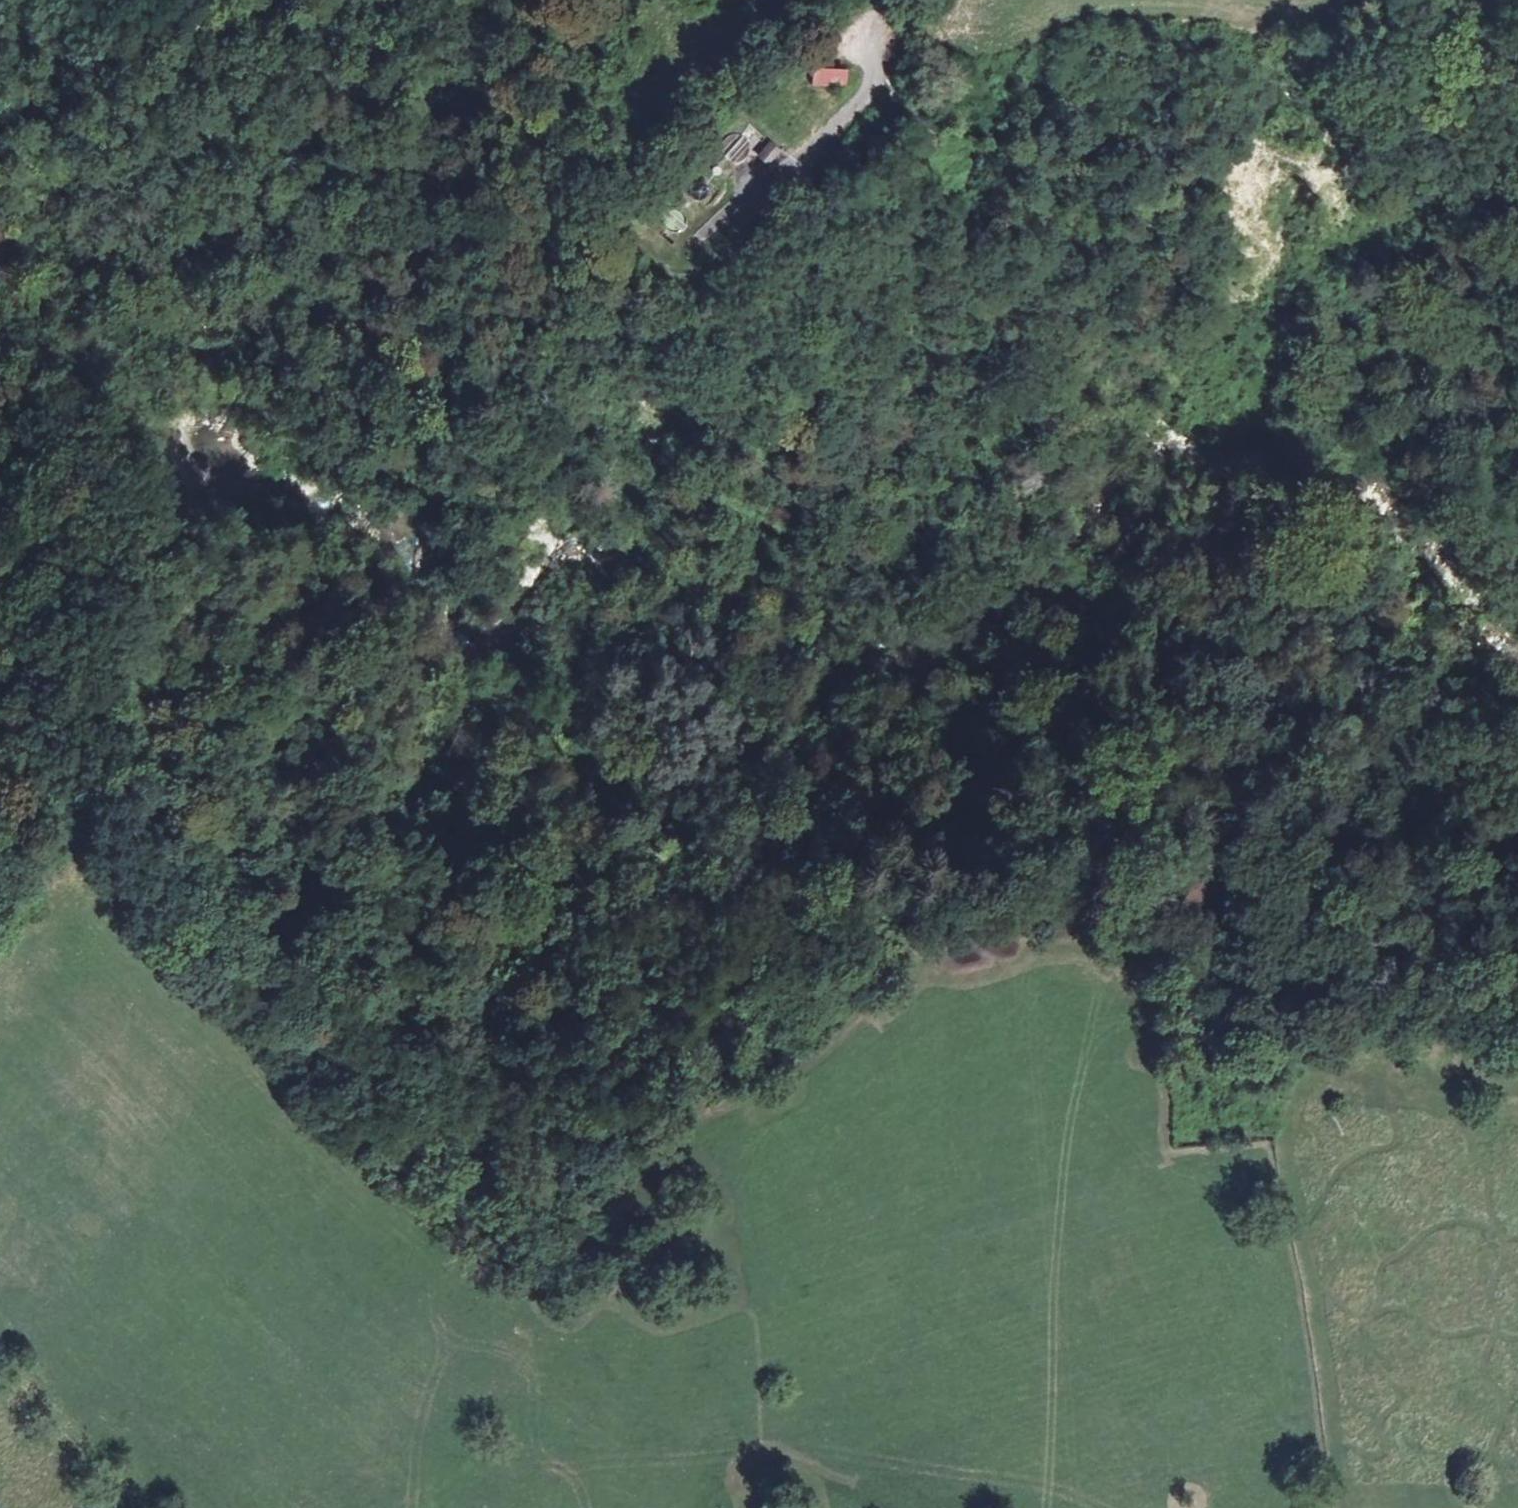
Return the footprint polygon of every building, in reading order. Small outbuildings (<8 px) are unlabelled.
[(854,43),(806,42),(805,69),(853,70),(854,43)]
